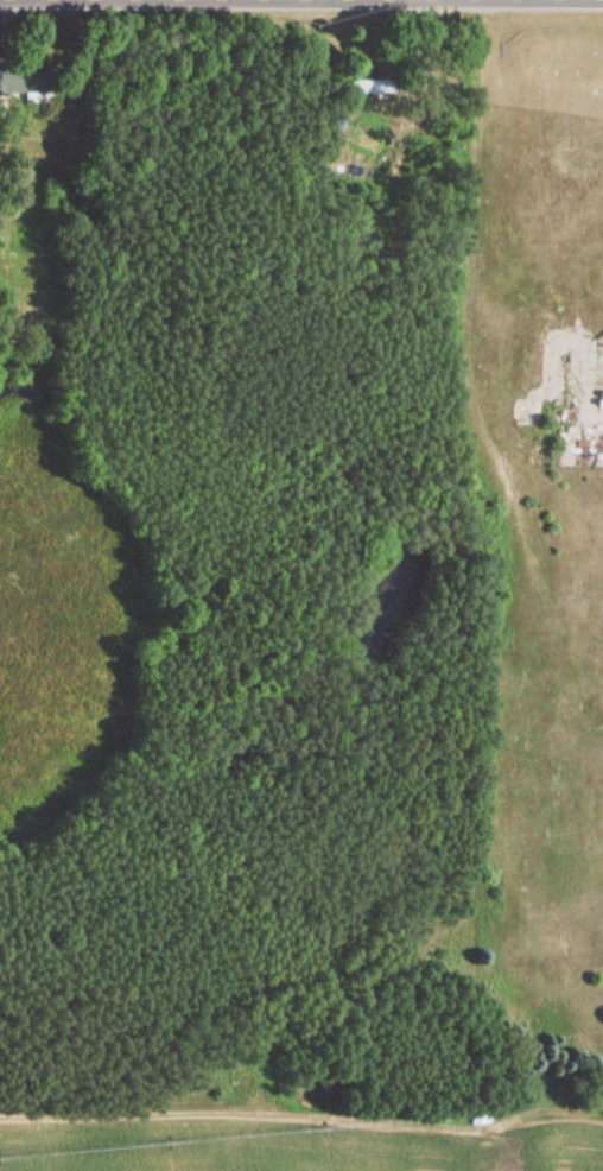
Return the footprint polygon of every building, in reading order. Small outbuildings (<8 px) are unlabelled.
[(53,101),(53,66),(0,67),(0,96),(24,95),(24,102),(53,101)] [(388,80),(347,80),(347,94),(388,94),(388,80)]
